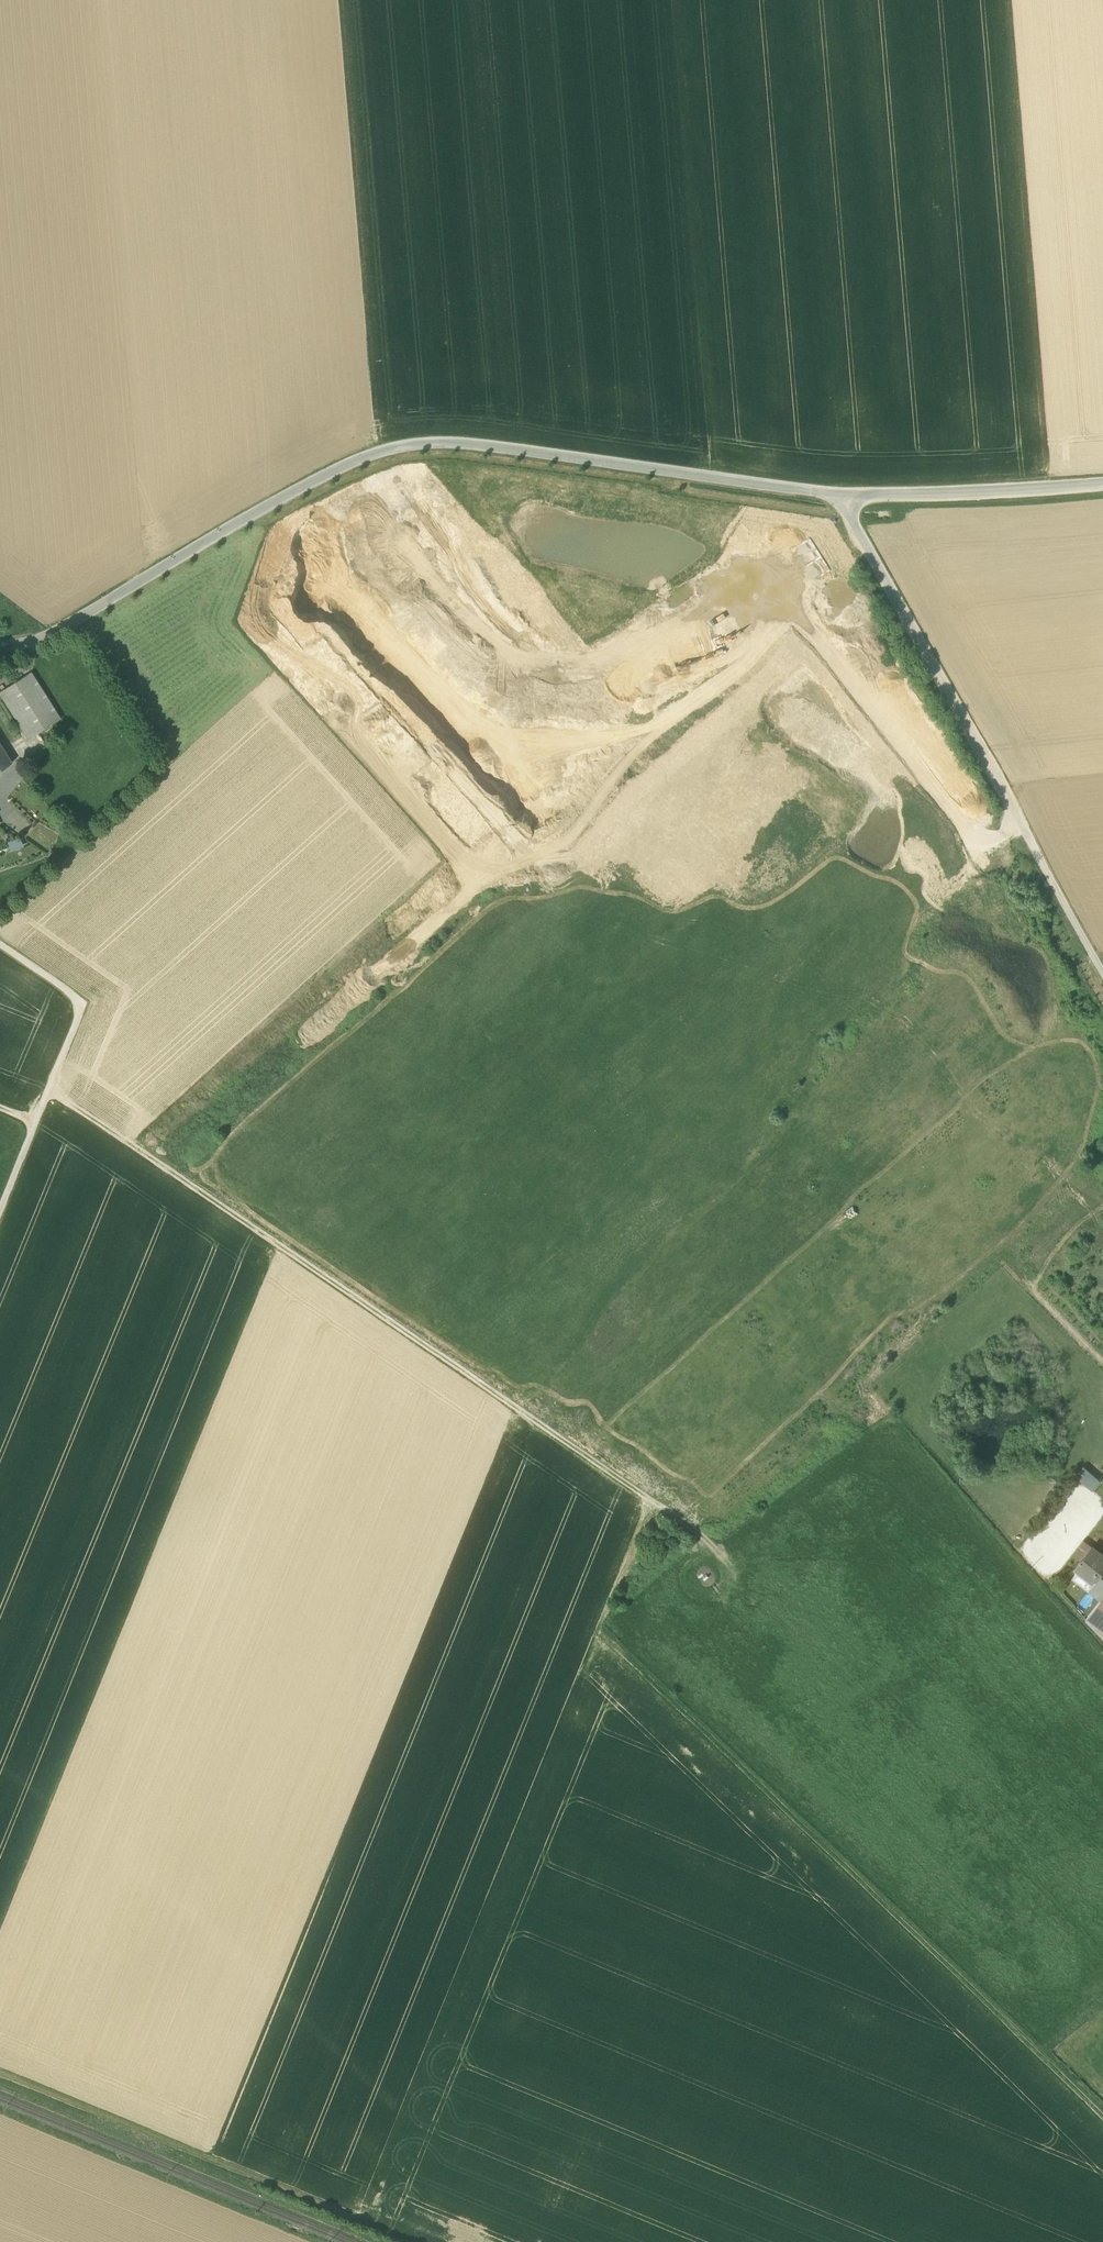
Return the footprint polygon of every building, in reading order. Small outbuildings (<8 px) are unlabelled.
[(28,739),(61,718),(31,672),(0,691),(0,694),(28,739)] [(12,763),(0,743),(0,771),(12,763)] [(69,825),(64,819),(54,828),(59,834),(69,825)] [(20,838),(8,842),(11,851),(23,847),(20,838)] [(1094,1584),(1094,1583),(1098,1578),(1098,1577),(1096,1574),(1102,1565),(1102,1554),(1093,1546),(1081,1561),(1080,1562),(1075,1570),(1077,1572),(1094,1584)] [(1094,1583),(1102,1590),(1102,1565),(1096,1574),(1098,1577),(1098,1578),(1094,1583)] [(1072,1578),(1089,1591),(1094,1584),(1077,1572),(1072,1578)] [(1102,1598),(1102,1590),(1094,1583),(1094,1584),(1089,1591),(1090,1592),(1101,1600),(1101,1601),(1102,1598)] [(1101,1600),(1090,1592),(1076,1609),(1087,1618),(1101,1600)] [(1101,1601),(1101,1600),(1087,1618),(1102,1631),(1102,1598),(1101,1601)]
